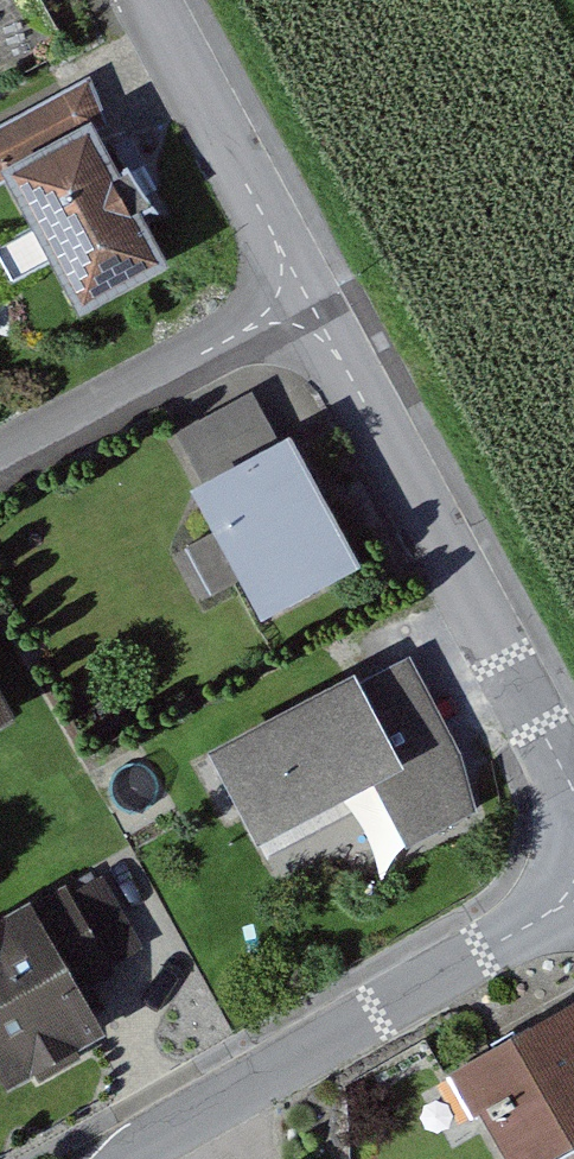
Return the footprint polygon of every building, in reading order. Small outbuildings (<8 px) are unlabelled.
[(83,85),(0,132),(0,136),(92,299),(177,251),(83,85)] [(365,564),(294,438),(198,492),(269,617),(365,564)] [(271,835),(378,775),(418,845),(500,799),(412,644),(224,750),(271,835)] [(22,713),(0,672),(0,724),(22,713)] [(89,987),(147,954),(102,874),(0,931),(0,1050),(22,1089),(117,1036),(89,987)] [(463,1078),(509,1158),(573,1158),(573,1013),(463,1078)]
